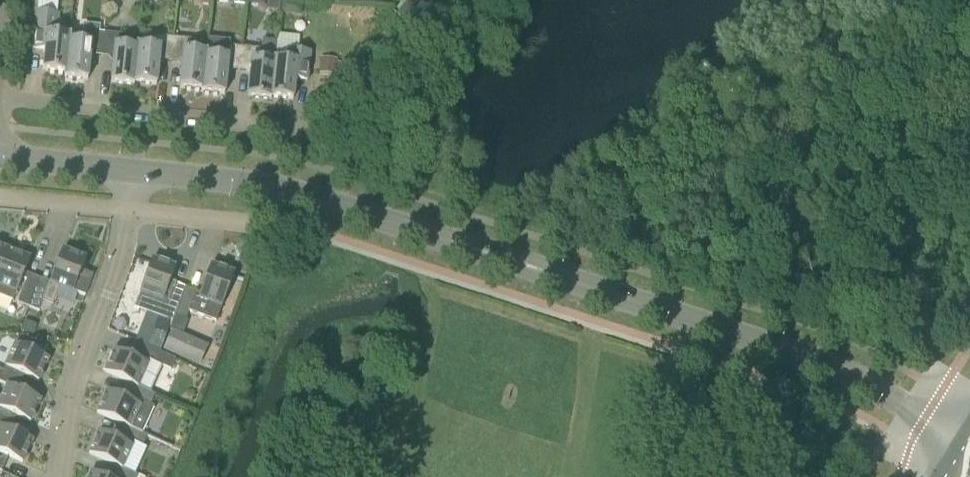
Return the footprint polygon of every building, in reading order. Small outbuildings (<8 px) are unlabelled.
[(281,0),(268,0),(267,10),(280,12),(281,0)] [(59,14),(37,12),(33,51),(34,51),(35,43),(46,44),(43,71),(65,74),(66,74),(70,40),(70,35),(57,34),(59,14)] [(105,33),(100,32),(100,26),(83,25),(82,41),(70,40),(66,74),(65,74),(65,78),(88,81),(91,56),(102,57),(105,33)] [(105,33),(102,57),(114,58),(111,83),(135,86),(135,83),(134,83),(138,47),(137,47),(125,46),(126,35),(105,33)] [(311,52),(299,51),(300,37),(278,35),(277,41),(271,98),(272,98),(294,100),(296,75),(308,76),(311,52)] [(160,61),(171,62),(173,38),(151,36),(150,46),(137,45),(137,47),(138,47),(134,83),(135,83),(157,86),(160,61)] [(194,40),(173,38),(171,62),(183,63),(180,88),(202,90),(206,55),(205,54),(205,52),(193,51),(194,40)] [(228,70),(239,71),(242,47),(232,46),(232,42),(208,39),(206,55),(202,90),(202,93),(225,95),(228,70)] [(264,40),(263,50),(242,47),(239,71),(251,73),(248,98),(271,100),(272,98),(271,98),(277,41),(264,40)] [(338,60),(321,58),(319,73),(336,75),(338,60)] [(0,248),(0,272),(8,251),(0,248)] [(40,312),(40,311),(43,303),(53,306),(61,288),(73,293),(73,292),(86,297),(94,276),(82,271),(86,259),(64,250),(49,288),(38,284),(29,307),(29,308),(40,312)] [(14,302),(30,260),(8,251),(0,272),(0,296),(14,302)] [(140,294),(142,294),(138,306),(158,313),(155,322),(171,328),(175,316),(184,292),(169,287),(176,268),(153,260),(140,294)] [(189,321),(187,321),(189,313),(217,322),(235,274),(212,266),(200,298),(184,292),(175,316),(171,328),(170,331),(172,332),(173,331),(183,335),(189,321)] [(18,303),(29,307),(38,284),(28,280),(18,303)] [(34,336),(38,326),(25,320),(21,330),(34,336)] [(172,332),(164,351),(201,368),(210,347),(183,335),(173,331),(172,332)] [(136,342),(130,357),(115,350),(105,373),(132,385),(138,388),(138,387),(152,393),(163,367),(158,365),(163,354),(136,342)] [(6,367),(4,372),(0,370),(0,383),(8,386),(14,388),(18,378),(21,374),(39,382),(48,360),(16,345),(6,367)] [(163,354),(158,365),(163,367),(171,371),(176,360),(163,354)] [(125,425),(131,428),(142,402),(151,406),(156,395),(152,393),(138,387),(138,388),(132,385),(126,400),(108,391),(98,414),(125,426),(125,425)] [(8,386),(3,398),(0,397),(0,426),(6,429),(10,419),(13,414),(31,423),(41,401),(14,388),(8,386)] [(125,425),(125,426),(120,436),(143,446),(148,436),(144,434),(131,428),(125,425)] [(4,455),(5,455),(23,463),(33,441),(6,429),(0,426),(0,453),(4,455)] [(100,432),(90,454),(117,466),(122,469),(132,447),(100,432)] [(122,469),(117,466),(112,476),(140,476),(122,469)]
